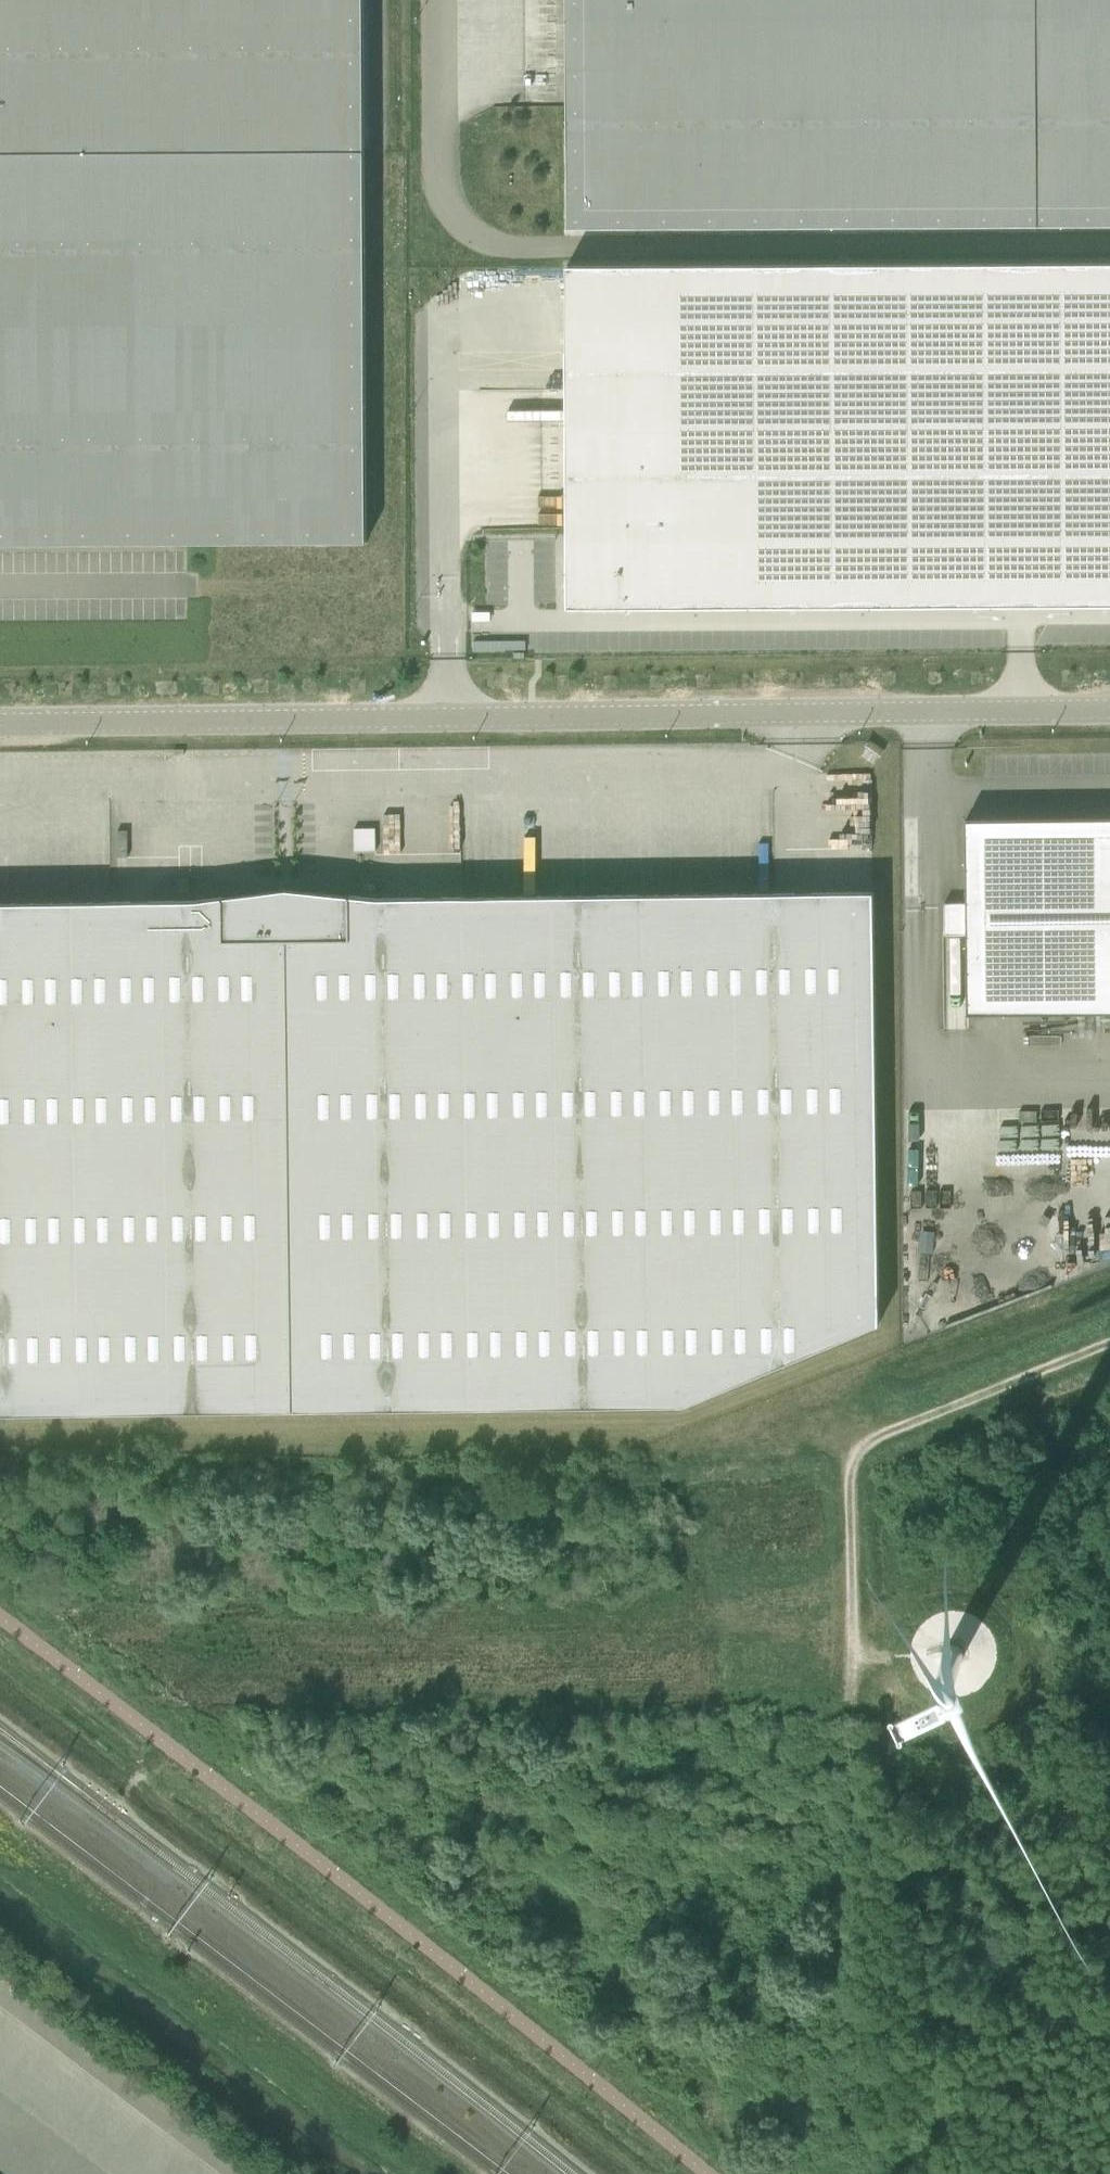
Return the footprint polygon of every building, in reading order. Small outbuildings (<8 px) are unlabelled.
[(364,153),(364,0),(0,0),(0,155),(364,153)] [(568,229),(1038,227),(1037,0),(567,0),(568,229)] [(1038,227),(1109,226),(1109,0),(1037,0),(1038,227)] [(189,544),(366,543),(364,153),(0,155),(0,545),(189,544)] [(569,335),(570,608),(1109,605),(1109,264),(568,267),(569,335)] [(1109,1013),(1109,819),(965,821),(966,903),(945,903),(945,935),(967,935),(968,1015),(1109,1013)] [(286,890),(196,901),(0,904),(0,1415),(684,1406),(879,1325),(874,893),(377,899),(286,890)]
